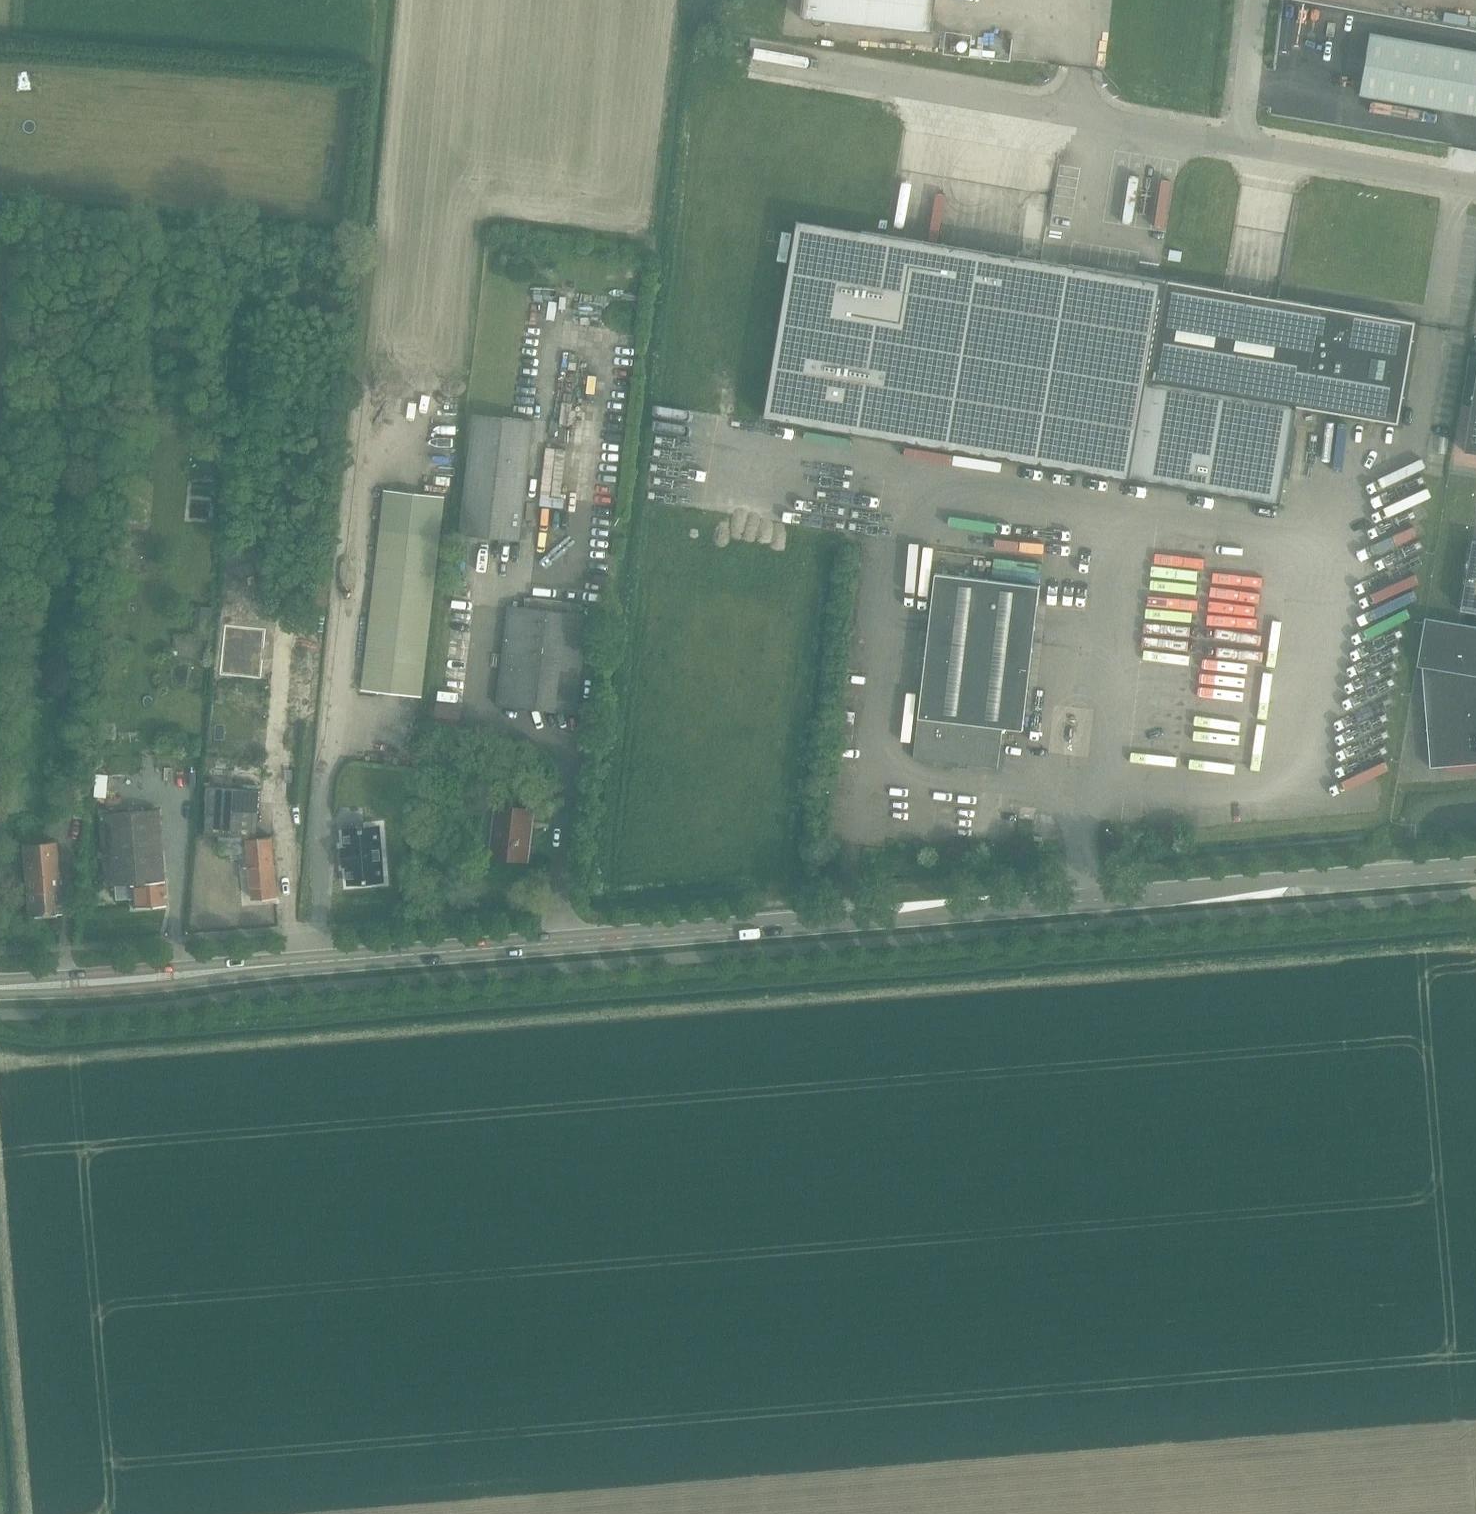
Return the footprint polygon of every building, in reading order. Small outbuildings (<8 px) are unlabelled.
[(801,18),(933,33),(936,0),(803,0),(801,18)] [(1359,96),(1475,116),(1475,54),(1370,35),(1359,96)] [(798,219),(767,418),(1129,477),(1280,503),(1296,405),(1398,423),(1415,322),(1415,321),(1278,298),(1277,298),(1224,289),(1223,289),(1163,279),(1163,280),(882,233),(798,219)] [(189,337),(188,347),(197,348),(197,338),(189,337)] [(1464,451),(1475,453),(1475,407),(1471,406),(1464,451)] [(459,532),(518,540),(532,421),(513,419),(473,414),(463,499),(459,532)] [(548,434),(545,493),(575,495),(578,436),(548,434)] [(384,489),(361,690),(421,697),(444,496),(384,489)] [(1460,611),(1475,613),(1475,545),(1471,544),(1460,611)] [(957,766),(968,767),(968,764),(997,767),(1002,727),(1021,729),(1038,587),(935,574),(913,757),(957,763),(957,766)] [(294,606),(278,605),(277,616),(293,617),(294,606)] [(496,704),(575,713),(587,615),(508,606),(496,704)] [(1424,617),(1417,663),(1422,666),(1430,767),(1475,763),(1475,625),(1424,617)] [(433,722),(456,724),(460,725),(462,706),(458,705),(436,703),(433,722)] [(254,838),(258,789),(208,785),(204,835),(218,836),(246,838),(247,854),(251,899),(276,896),(270,837),(254,838)] [(490,856),(526,860),(532,809),(496,805),(490,856)] [(166,905),(164,882),(173,881),(172,868),(163,869),(158,809),(102,814),(108,885),(121,884),(122,895),(132,894),(134,908),(166,905)] [(1405,839),(1416,839),(1416,823),(1410,823),(1410,828),(1405,828),(1405,839)] [(342,829),(344,847),(340,848),(342,864),(345,864),(347,883),(381,880),(376,826),(342,829)] [(246,838),(218,836),(220,856),(247,854),(246,838)] [(22,844),(28,916),(60,913),(54,841),(22,844)]
